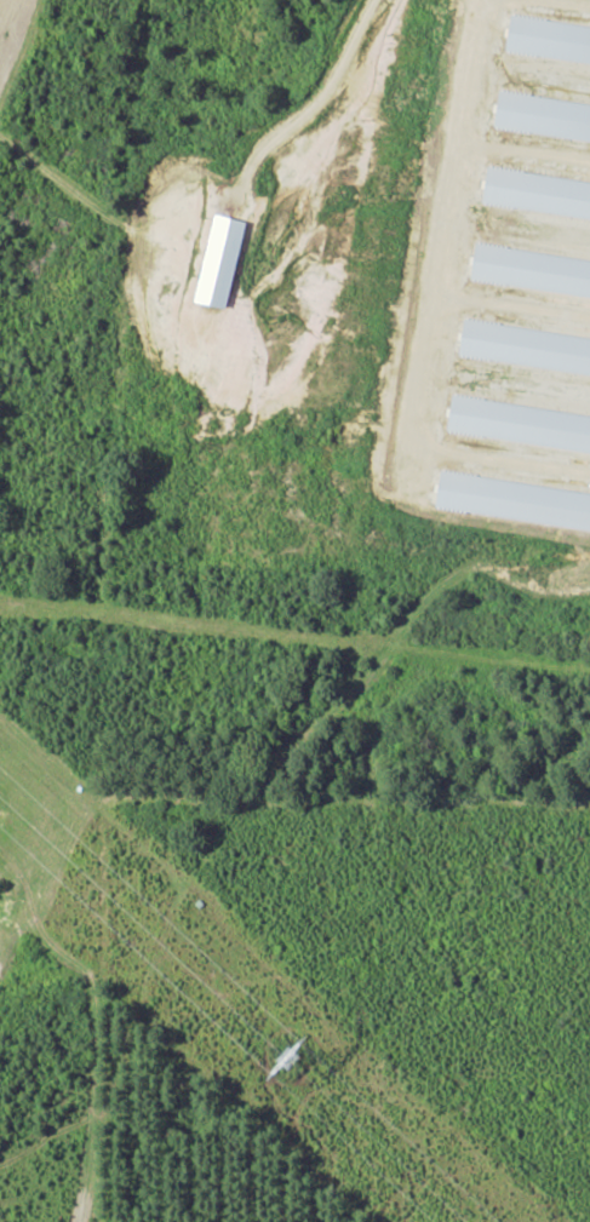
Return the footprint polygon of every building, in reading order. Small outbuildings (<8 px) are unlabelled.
[(512,17),(507,57),(589,68),(589,27),(512,17)] [(589,142),(589,106),(500,95),(495,130),(589,142)] [(589,222),(589,182),(489,168),(483,208),(589,222)] [(228,310),(247,222),(216,216),(196,303),(228,310)] [(477,245),(472,281),(589,298),(589,261),(477,245)] [(465,320),(460,361),(589,378),(589,337),(465,320)] [(589,453),(589,417),(453,399),(449,435),(589,453)] [(589,533),(589,493),(442,472),(437,511),(589,533)]
